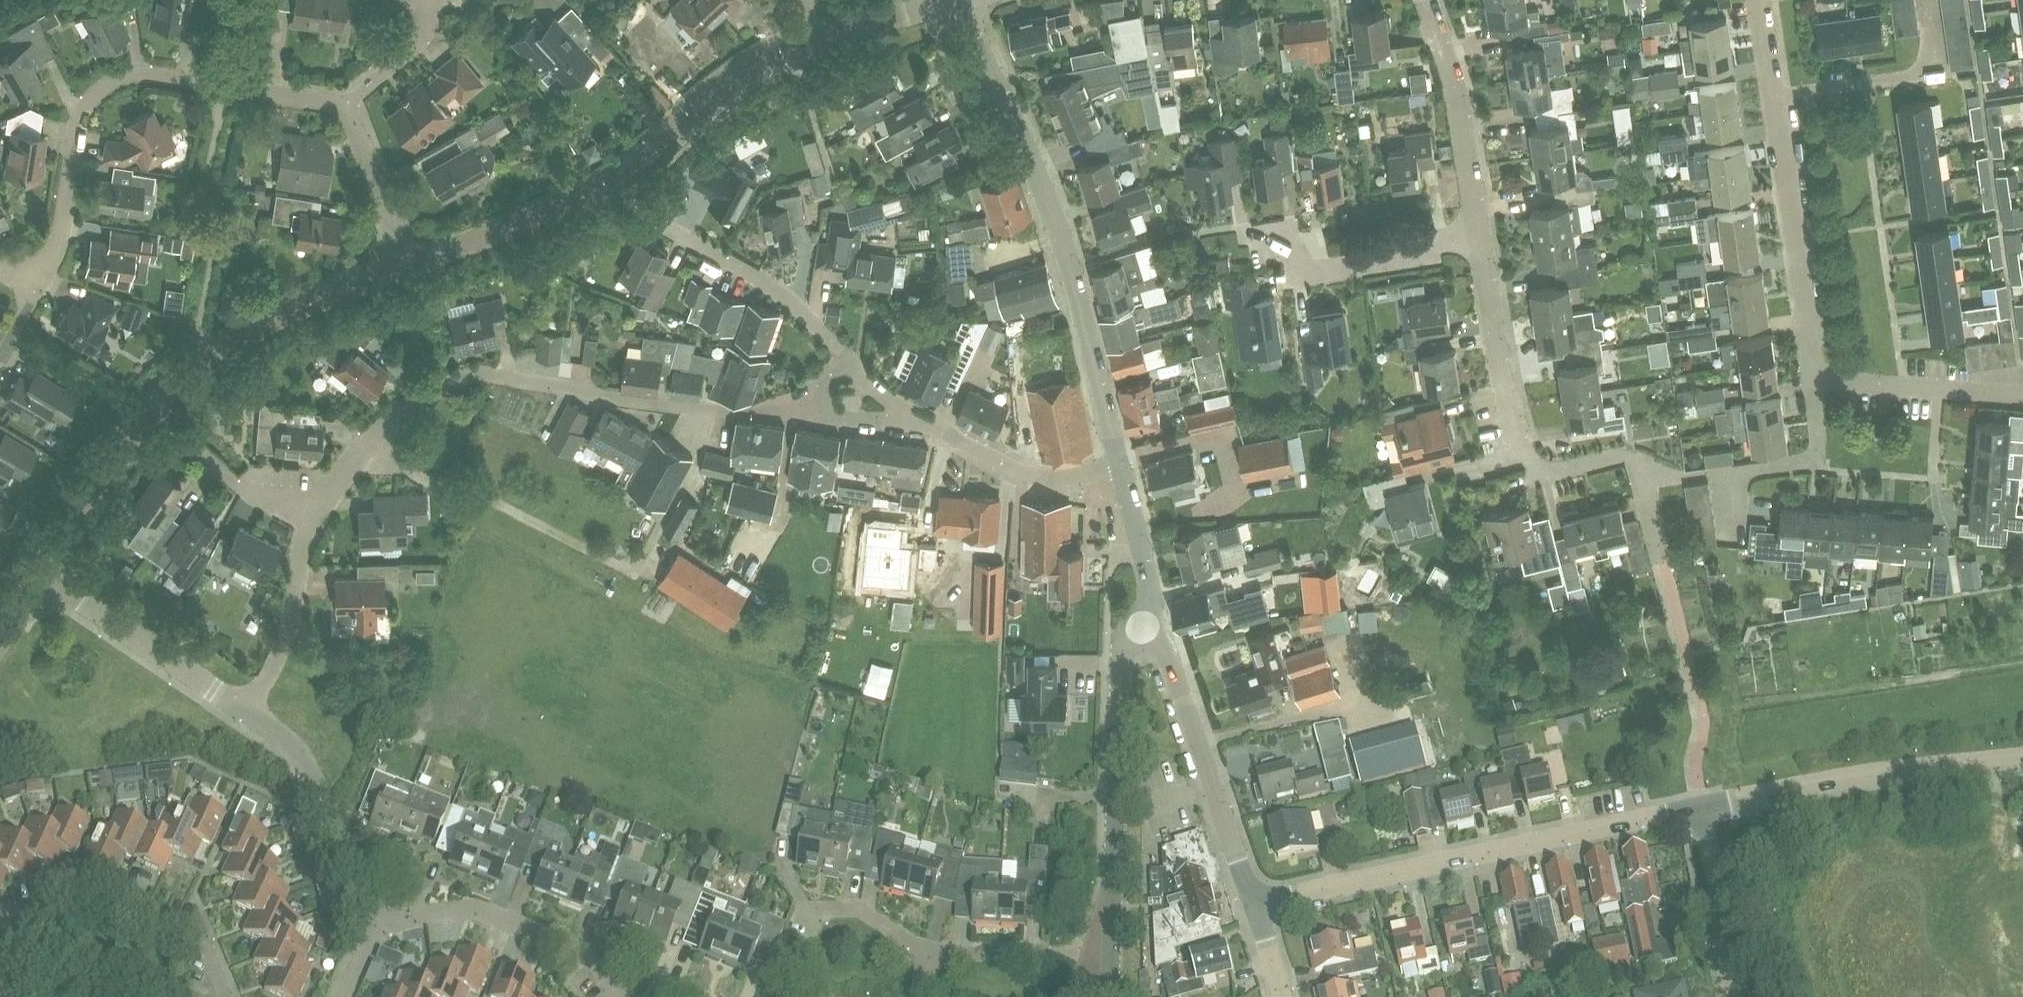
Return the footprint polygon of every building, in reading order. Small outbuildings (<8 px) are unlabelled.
[(135,6),(134,0),(105,0),(106,1),(83,15),(93,32),(87,36),(96,53),(129,34),(116,12),(124,7),(135,6)] [(150,11),(154,12),(152,23),(184,29),(186,17),(199,19),(202,0),(152,0),(150,11)] [(275,7),(295,10),(292,25),(311,28),(312,26),(340,30),(345,0),(276,0),(275,7)] [(672,9),(699,38),(738,0),(680,0),(672,9)] [(1126,15),(1126,0),(1104,0),(1104,1),(1107,20),(1111,19),(1111,20),(1120,59),(1150,53),(1148,40),(1142,11),(1126,15)] [(1538,9),(1529,10),(1527,0),(1499,0),(1489,2),(1493,30),(1513,27),(1514,39),(1550,33),(1549,21),(1540,23),(1538,9)] [(1569,19),(1576,18),(1575,13),(1576,13),(1575,0),(1563,0),(1569,19)] [(1891,1),(1892,13),(1916,9),(1915,0),(1897,0),(1891,1)] [(1942,8),(1967,5),(1966,0),(1941,0),(1942,8)] [(1973,12),(1984,11),(1983,0),(1971,0),(1973,12)] [(1942,8),(1944,19),(1968,16),(1967,5),(1942,8)] [(551,88),(562,77),(567,83),(592,60),(582,48),(586,44),(600,60),(610,50),(597,35),(596,35),(572,7),(540,36),(531,25),(511,43),(536,71),(536,78),(545,88),(551,88)] [(1391,45),(1388,27),(1392,24),(1391,16),(1387,14),(1386,10),(1356,13),(1360,49),(1361,48),(1363,64),(1375,63),(1373,47),(1391,45)] [(1916,10),(1892,13),(1894,24),(1918,20),(1916,10)] [(1014,50),(1018,50),(1018,53),(1054,43),(1050,29),(1073,24),(1070,11),(1047,17),(1047,14),(1011,23),(1015,39),(1012,41),(1014,50)] [(1984,11),(1973,12),(1975,28),(1986,26),(1984,11)] [(1088,14),(1090,25),(1105,23),(1104,12),(1088,14)] [(1849,18),(1854,50),(1885,46),(1880,13),(1849,18)] [(1241,67),(1239,56),(1261,53),(1256,16),(1226,20),(1228,35),(1211,37),(1216,70),(1241,67)] [(1944,19),(1946,32),(1970,28),(1968,16),(1944,19)] [(0,60),(0,79),(12,100),(42,81),(34,66),(45,60),(36,42),(47,36),(39,17),(38,17),(8,35),(17,50),(0,60)] [(1331,57),(1327,18),(1286,23),(1290,53),(1309,51),(1310,60),(1331,57)] [(1854,50),(1849,18),(1818,22),(1823,55),(1854,50)] [(1673,31),(1671,19),(1643,23),(1645,35),(1673,31)] [(1692,24),(1694,37),(1681,38),(1683,49),(1731,42),(1728,19),(1692,24)] [(1918,21),(1894,24),(1896,35),(1920,32),(1918,21)] [(1168,38),(1148,40),(1150,53),(1155,73),(1157,86),(1157,88),(1176,86),(1173,66),(1198,63),(1193,23),(1166,26),(1168,38)] [(1946,32),(1947,43),(1972,40),(1970,29),(1946,32)] [(1508,51),(1512,79),(1514,78),(1550,73),(1562,72),(1562,70),(1567,69),(1562,36),(1559,36),(1559,32),(1550,33),(1514,39),(1516,50),(1508,51)] [(1972,40),(1947,43),(1949,55),(1973,51),(1972,40)] [(1686,72),(1698,70),(1734,65),(1731,42),(1683,49),(1686,72)] [(1989,46),(1979,47),(1978,47),(1980,63),(1992,61),(1989,46)] [(1625,50),(1608,53),(1610,64),(1627,61),(1625,50)] [(1949,55),(1951,68),(1975,65),(1973,51),(1949,55)] [(1058,125),(1063,138),(1071,135),(1072,139),(1083,135),(1090,151),(1093,150),(1128,140),(1123,128),(1116,131),(1111,120),(1108,121),(1104,113),(1099,115),(1091,96),(1123,82),(1129,95),(1158,89),(1157,88),(1157,86),(1154,73),(1155,73),(1150,53),(1120,59),(1046,73),(1052,87),(1046,90),(1047,94),(1045,97),(1049,105),(1052,106),(1060,124),(1058,125)] [(460,100),(481,84),(456,54),(435,71),(439,75),(425,87),(420,82),(408,92),(407,93),(407,94),(408,96),(410,99),(389,117),(395,123),(394,128),(402,138),(407,139),(414,148),(438,128),(440,130),(452,120),(439,105),(454,93),(460,100)] [(1627,61),(1610,64),(1611,74),(1628,71),(1627,61)] [(1992,61),(1980,63),(1982,79),(1994,78),(1992,61)] [(863,101),(849,109),(860,127),(874,119),(881,116),(875,105),(891,96),(903,89),(890,66),(855,86),(863,101)] [(1339,102),(1356,100),(1352,68),(1335,70),(1339,102)] [(1633,89),(1681,82),(1679,71),(1631,78),(1633,89)] [(1536,103),(1538,115),(1574,110),(1571,86),(1552,89),(1550,73),(1514,78),(1516,94),(1515,94),(1516,106),(1536,103)] [(1690,112),(1704,110),(1704,111),(1740,105),(1736,81),(1700,87),(1703,101),(1689,103),(1690,112)] [(1682,94),(1681,83),(1633,89),(1631,89),(1633,99),(1654,96),(1655,98),(1682,94)] [(893,128),(875,138),(886,157),(912,144),(906,134),(921,125),(934,118),(921,94),(897,108),(886,114),(886,115),(893,128)] [(1903,131),(1936,126),(1932,100),(1899,105),(1903,131)] [(1181,128),(1178,102),(1159,104),(1165,131),(1181,128)] [(2003,102),(1986,104),(1991,140),(2003,139),(2000,122),(2005,122),(2003,102)] [(1981,103),(1970,105),(1972,121),(1983,119),(1981,103)] [(1743,130),(1740,105),(1704,111),(1708,135),(1743,130)] [(9,117),(6,131),(14,132),(7,174),(40,180),(43,161),(41,160),(42,151),(44,136),(39,135),(42,123),(22,119),(24,110),(9,117)] [(142,166),(158,158),(162,166),(180,157),(174,144),(163,122),(158,123),(152,110),(126,123),(133,137),(122,143),(107,140),(105,160),(124,164),(138,156),(142,166)] [(1536,155),(1536,156),(1540,156),(1574,150),(1572,136),(1578,135),(1574,110),(1538,115),(1539,128),(1532,129),(1532,134),(1529,134),(1532,156),(1536,155)] [(485,143),(510,129),(500,112),(475,125),(485,143)] [(1983,119),(1972,121),(1975,141),(1969,142),(1970,146),(1987,145),(1983,119)] [(1616,123),(1619,141),(1635,139),(1632,121),(1616,123)] [(937,161),(963,145),(950,122),(927,135),(915,142),(923,156),(905,166),(917,186),(943,171),(937,161)] [(759,124),(732,138),(740,154),(767,139),(759,124)] [(1907,156),(1939,152),(1936,126),(1903,131),(1907,156)] [(1436,157),(1431,128),(1406,132),(1409,146),(1391,149),(1396,187),(1424,183),(1420,159),(1436,157)] [(311,150),(313,137),(277,132),(274,147),(283,148),(277,187),(324,194),(330,153),(311,150)] [(1289,133),(1264,136),(1266,157),(1255,158),(1259,190),(1286,186),(1283,168),(1293,167),(1289,133)] [(1688,133),(1660,137),(1662,150),(1689,145),(1688,133)] [(576,151),(567,136),(548,147),(556,162),(575,151),(576,151)] [(1189,186),(1203,184),(1205,198),(1233,194),(1229,165),(1241,163),(1237,137),(1213,140),(1215,159),(1199,161),(1199,162),(1185,164),(1189,186)] [(1135,139),(1128,141),(1128,140),(1090,151),(1091,153),(1090,153),(1092,161),(1080,166),(1090,196),(1121,185),(1113,161),(1133,154),(1143,151),(1140,138),(1135,139)] [(2003,139),(1991,140),(1994,156),(2005,154),(2003,139)] [(485,183),(483,179),(489,176),(472,145),(427,170),(444,201),(467,188),(469,192),(473,192),(484,186),(485,183)] [(1662,150),(1664,161),(1691,157),(1689,145),(1662,150)] [(1699,176),(1703,175),(1749,169),(1746,146),(1710,151),(1712,164),(1698,166),(1699,176)] [(1321,197),(1346,193),(1340,158),(1315,162),(1314,148),(1300,150),(1304,183),(1318,181),(1321,197)] [(1617,174),(1578,179),(1574,150),(1540,156),(1542,170),(1538,170),(1540,184),(1555,182),(1557,193),(1618,184),(1617,174)] [(1939,152),(1907,156),(1910,182),(1951,176),(1943,177),(1939,152)] [(814,171),(825,168),(822,155),(821,154),(810,157),(814,171)] [(1979,172),(1991,170),(1989,154),(1977,156),(1979,172)] [(737,218),(758,178),(733,165),(729,172),(707,160),(696,182),(718,194),(712,205),(737,218)] [(1998,191),(2010,189),(2006,164),(1995,166),(1998,191)] [(1705,184),(1715,183),(1717,198),(1753,193),(1749,169),(1703,175),(1705,184)] [(1991,170),(1979,172),(1982,188),(1993,187),(1991,170)] [(153,193),(156,176),(132,172),(130,185),(101,180),(97,208),(138,215),(142,191),(153,193)] [(1031,217),(1018,176),(983,187),(995,228),(1031,217)] [(1951,176),(1910,182),(1914,208),(1947,203),(1945,191),(1953,190),(1951,176)] [(1124,234),(1138,230),(1131,207),(1152,200),(1146,183),(1115,193),(1119,205),(1096,212),(1101,225),(1097,228),(1100,238),(1105,239),(1106,240),(1108,239),(1111,248),(1127,243),(1124,234)] [(1583,230),(1579,203),(1597,200),(1595,188),(1557,193),(1558,205),(1532,209),(1536,237),(1540,236),(1575,231),(1575,232),(1583,230)] [(2020,209),(2019,205),(2012,205),(2010,189),(1998,191),(2001,207),(2002,207),(2004,225),(2022,223),(2022,208),(2020,209)] [(792,224),(807,221),(801,192),(777,197),(780,210),(764,213),(771,251),(797,246),(792,224)] [(334,248),(339,218),(319,215),(321,201),(276,194),(271,222),(291,225),(290,228),(299,229),(297,243),(334,248)] [(1697,196),(1647,203),(1649,215),(1699,208),(1697,196)] [(821,244),(818,264),(834,267),(849,269),(847,279),(891,286),(892,283),(895,263),(896,258),(860,252),(862,236),(863,229),(887,222),(881,200),(859,206),(849,208),(853,223),(851,223),(833,220),(829,245),(821,244)] [(1650,223),(1672,220),(1672,225),(1700,221),(1699,208),(1649,215),(1650,223)] [(1710,239),(1723,237),(1758,232),(1755,208),(1707,216),(1710,239)] [(967,241),(984,238),(991,236),(986,215),(962,219),(962,221),(947,224),(950,241),(966,238),(967,241)] [(1921,260),(1954,255),(1951,229),(1918,234),(1921,260)] [(92,241),(87,273),(114,277),(112,286),(129,289),(131,279),(134,256),(150,259),(153,259),(156,237),(132,234),(112,231),(110,244),(92,241)] [(1557,262),(1558,274),(1599,268),(1596,244),(1577,246),(1575,232),(1575,231),(1540,236),(1542,250),(1538,250),(1540,265),(1557,262)] [(1762,256),(1758,232),(1723,237),(1727,261),(1762,256)] [(1991,250),(2001,248),(1999,232),(1988,233),(1991,250)] [(659,306),(676,274),(662,267),(669,254),(643,240),(624,275),(650,289),(645,299),(659,306)] [(974,265),(972,241),(947,244),(948,255),(938,257),(939,269),(946,268),(945,271),(948,282),(969,277),(966,266),(974,265)] [(1124,262),(1092,271),(1098,293),(1160,275),(1159,271),(1146,275),(1138,247),(1121,252),(1124,262)] [(2001,248),(1991,250),(1993,266),(2003,264),(2001,248)] [(2010,267),(2021,266),(2019,250),(2007,252),(2010,267)] [(1231,267),(1229,253),(1207,257),(1210,270),(1231,267)] [(1925,285),(1958,281),(1954,255),(1921,260),(1925,285)] [(1045,260),(973,282),(977,295),(984,296),(1000,291),(1007,315),(1025,310),(1026,313),(1058,303),(1059,303),(1051,277),(1046,259),(1045,260)] [(1678,264),(1680,276),(1708,272),(1706,260),(1678,264)] [(2021,266),(2010,267),(2015,298),(2020,298),(2020,293),(2022,292),(2022,279),(2022,275),(2022,265),(2021,266)] [(1533,291),(1537,318),(1572,312),(1570,299),(1574,298),(1572,285),(1601,281),(1599,268),(1558,274),(1560,287),(1533,291)] [(1709,284),(1708,272),(1680,276),(1681,288),(1709,284)] [(1764,272),(1714,280),(1715,292),(1709,293),(1711,303),(1767,295),(1764,272)] [(1160,275),(1098,293),(1104,313),(1145,301),(1142,290),(1163,284),(1160,275)] [(690,302),(697,305),(697,303),(699,304),(694,320),(700,322),(734,334),(739,321),(744,323),(738,338),(768,349),(781,313),(751,302),(746,314),(742,313),(746,303),(711,290),(714,284),(693,277),(684,300),(690,302)] [(1236,303),(1243,352),(1282,346),(1274,296),(1260,298),(1258,281),(1225,286),(1228,304),(1236,303)] [(1409,301),(1412,300),(1417,327),(1404,329),(1406,345),(1434,341),(1432,327),(1451,324),(1446,293),(1427,297),(1425,281),(1403,284),(1406,299),(1409,301)] [(1958,281),(1925,285),(1929,311),(1962,306),(1958,281)] [(966,302),(964,282),(945,284),(947,304),(966,302)] [(1998,301),(2009,299),(2007,283),(1996,285),(1998,301)] [(184,290),(168,287),(164,311),(180,314),(184,290)] [(105,324),(115,307),(91,293),(81,310),(72,305),(57,331),(92,351),(107,325),(105,324)] [(1140,337),(1137,325),(1183,313),(1178,295),(1102,315),(1110,345),(1140,337)] [(1717,314),(1733,311),(1735,324),(1771,319),(1767,295),(1715,303),(1717,314)] [(2009,299),(1998,301),(2000,317),(2012,315),(2009,299)] [(493,326),(506,323),(500,300),(475,306),(477,312),(450,319),(458,352),(497,342),(493,326)] [(2000,314),(1998,301),(1962,306),(1929,311),(1933,337),(1965,332),(1963,316),(1966,316),(1967,319),(2000,314)] [(148,310),(128,302),(120,323),(137,329),(141,320),(144,321),(148,310)] [(2022,317),(2022,302),(2015,303),(2017,318),(2022,317)] [(839,320),(841,305),(831,304),(829,318),(839,320)] [(1352,353),(1345,309),(1315,314),(1320,345),(1304,347),(1309,381),(1326,379),(1323,357),(1352,353)] [(1572,312),(1537,318),(1534,321),(1535,331),(1539,333),(1541,346),(1565,343),(1566,354),(1604,349),(1603,339),(1608,338),(1606,328),(1597,325),(1596,325),(1594,309),(1576,312),(1572,312)] [(892,317),(892,328),(913,328),(913,318),(892,317)] [(963,319),(956,335),(977,345),(989,320),(963,319)] [(1213,319),(1195,323),(1201,351),(1220,347),(1213,319)] [(367,398),(388,372),(361,350),(371,338),(351,321),(323,356),(337,367),(334,371),(367,398)] [(1037,324),(1038,337),(1062,334),(1061,321),(1037,324)] [(994,351),(1004,330),(989,323),(979,344),(994,351)] [(1687,327),(1689,339),(1717,335),(1715,323),(1687,327)] [(561,358),(570,360),(573,335),(542,331),(539,356),(561,358)] [(1718,347),(1717,335),(1689,339),(1690,350),(1718,347)] [(1723,343),(1726,366),(1741,364),(1777,359),(1773,335),(1723,343)] [(694,356),(698,342),(680,340),(648,336),(645,359),(627,356),(623,388),(659,393),(661,380),(669,381),(672,365),(691,367),(694,356)] [(1160,336),(1110,348),(1117,374),(1148,366),(1144,350),(1163,345),(1160,336)] [(596,363),(599,339),(587,338),(584,362),(596,363)] [(2018,362),(2014,338),(2001,339),(2005,363),(2018,362)] [(1989,341),(1993,365),(1994,365),(2005,363),(2001,339),(1989,341)] [(1436,340),(1434,341),(1406,345),(1405,345),(1407,360),(1423,357),(1429,387),(1460,382),(1454,348),(1438,351),(1436,340)] [(1989,341),(1978,343),(1981,367),(1993,365),(1989,341)] [(1965,345),(1968,368),(1981,367),(1978,343),(1965,345)] [(939,400),(957,360),(922,344),(904,384),(939,400)] [(716,361),(694,356),(691,367),(691,369),(710,373),(709,378),(722,384),(718,395),(751,400),(757,383),(763,385),(768,371),(762,369),(766,360),(729,347),(723,364),(716,361)] [(1200,386),(1227,380),(1220,347),(1201,351),(1192,353),(1200,386)] [(1561,368),(1565,395),(1603,389),(1601,373),(1608,372),(1604,349),(1566,354),(1568,367),(1561,368)] [(1780,382),(1777,359),(1741,364),(1745,388),(1780,382)] [(700,399),(704,373),(676,369),(672,395),(700,399)] [(35,371),(29,381),(21,376),(5,402),(42,424),(48,413),(65,422),(80,397),(35,371)] [(1151,378),(1122,385),(1126,406),(1180,395),(1178,385),(1154,390),(1151,378)] [(1078,379),(1029,389),(1044,461),(1093,450),(1078,379)] [(1697,391),(1698,403),(1726,399),(1724,386),(1697,391)] [(970,389),(957,418),(996,435),(1009,406),(970,389)] [(1565,395),(1565,396),(1562,403),(1567,409),(1569,423),(1589,420),(1591,432),(1627,427),(1626,414),(1616,415),(1614,404),(1606,405),(1603,389),(1565,395)] [(1696,403),(1695,391),(1679,394),(1681,406),(1696,403)] [(1238,422),(1230,392),(1204,398),(1207,408),(1187,413),(1192,433),(1238,422)] [(1180,395),(1125,406),(1130,427),(1160,420),(1158,409),(1182,404),(1180,395)] [(1728,410),(1726,399),(1698,403),(1700,414),(1728,410)] [(1782,399),(1747,404),(1732,406),(1735,429),(1785,422),(1782,399)] [(547,442),(554,446),(554,445),(573,455),(584,434),(580,432),(590,413),(569,401),(547,442)] [(259,407),(256,439),(261,439),(260,451),(276,452),(320,456),(321,453),(323,454),(324,440),(322,440),(323,426),(319,426),(298,424),(299,411),(271,409),(265,402),(259,407)] [(1413,404),(1384,411),(1386,421),(1385,421),(1384,421),(1388,435),(1400,432),(1406,457),(1392,461),(1396,475),(1398,474),(1406,472),(1456,459),(1453,446),(1451,439),(1457,437),(1452,418),(1447,420),(1446,420),(1422,426),(1419,412),(1417,413),(1415,413),(1413,404)] [(626,483),(635,466),(636,466),(652,435),(606,410),(589,441),(599,446),(594,455),(606,462),(611,452),(626,461),(617,478),(626,483)] [(1976,446),(2009,449),(2022,451),(2022,437),(2010,436),(2011,423),(1978,420),(1976,446)] [(780,466),(785,427),(738,421),(733,457),(707,450),(701,469),(733,477),(736,461),(780,466)] [(1737,438),(1752,436),(1754,450),(1789,444),(1785,422),(1735,429),(1736,429),(1737,438)] [(833,487),(841,436),(798,428),(789,479),(833,487)] [(0,443),(0,480),(8,468),(22,477),(36,454),(14,440),(14,439),(5,434),(0,443)] [(664,505),(693,456),(655,434),(626,484),(664,505)] [(843,467),(877,472),(882,440),(848,435),(843,467)] [(1296,469),(1290,436),(1240,446),(1246,479),(1296,469)] [(924,477),(929,447),(882,440),(877,472),(878,472),(878,470),(894,472),(893,482),(920,486),(921,476),(924,477)] [(1976,446),(1974,471),(2007,474),(2009,449),(1976,446)] [(1735,462),(1733,449),(1706,453),(1707,466),(1735,462)] [(1160,461),(1148,464),(1155,492),(1174,487),(1177,496),(1196,491),(1193,482),(1202,480),(1194,450),(1159,459),(1160,461)] [(136,547),(147,555),(173,518),(164,511),(182,486),(161,471),(136,507),(147,514),(128,542),(136,547)] [(1974,471),(1972,496),(2018,500),(2019,487),(2006,485),(2007,474),(1974,471)] [(1396,475),(1365,482),(1370,504),(1390,499),(1400,538),(1438,528),(1426,480),(1401,486),(1398,474),(1396,475)] [(778,490),(733,478),(726,506),(771,518),(778,490)] [(1709,481),(1684,485),(1686,497),(1686,498),(1711,493),(1709,481)] [(875,490),(864,488),(862,501),(873,503),(875,490)] [(920,510),(922,494),(903,491),(900,506),(920,510)] [(1711,493),(1686,498),(1686,497),(1688,510),(1712,507),(1711,493)] [(402,550),(401,540),(405,540),(404,518),(412,518),(412,521),(427,520),(425,494),(374,497),(375,510),(361,511),(362,542),(382,541),(383,551),(386,554),(399,553),(402,550)] [(680,538),(699,505),(683,496),(664,529),(680,538)] [(968,498),(939,496),(937,530),(964,532),(963,534),(997,536),(999,497),(968,496),(968,498)] [(2018,500),(1972,496),(1969,521),(1980,522),(1979,538),(2007,541),(2008,525),(2022,526),(2022,511),(2017,511),(2018,500)] [(1619,504),(1618,498),(1604,501),(1606,507),(1593,511),(1603,552),(1611,550),(1608,540),(1629,534),(1621,503),(1619,504)] [(1024,505),(1023,572),(1050,572),(1054,572),(1061,572),(1061,587),(1081,588),(1084,584),(1085,555),(1079,550),(1071,550),(1071,532),(1071,503),(1024,504),(1024,505)] [(2,521),(9,509),(0,504),(0,528),(3,522),(2,521)] [(1804,558),(1804,553),(1807,508),(1783,506),(1780,538),(1772,537),(1770,555),(1804,558)] [(1688,510),(1690,522),(1714,519),(1712,507),(1688,510)] [(1560,560),(1552,524),(1534,528),(1529,508),(1487,518),(1492,537),(1502,535),(1507,552),(1521,549),(1526,570),(1561,562),(1560,560)] [(1579,508),(1565,512),(1567,518),(1565,518),(1573,548),(1593,543),(1596,554),(1603,552),(1593,511),(1580,514),(1579,508)] [(1804,553),(1817,554),(1829,555),(1833,510),(1807,508),(1804,553)] [(1884,514),(1883,514),(1880,557),(1880,558),(1905,560),(1905,559),(1906,549),(1909,516),(1908,516),(1909,510),(1894,509),(1894,515),(1884,514)] [(1829,555),(1855,557),(1855,555),(1858,512),(1833,510),(1829,555)] [(190,580),(203,555),(197,551),(214,526),(193,511),(183,525),(173,518),(147,555),(183,582),(190,580)] [(1855,555),(1878,557),(1880,557),(1883,514),(1858,512),(1855,555)] [(1932,552),(1933,532),(1934,518),(1909,516),(1906,549),(1905,559),(1931,561),(1932,552)] [(1714,519),(1690,522),(1692,534),(1716,530),(1714,519)] [(1239,521),(1177,536),(1187,575),(1212,569),(1212,567),(1225,564),(1220,543),(1243,537),(1239,521)] [(1767,522),(1752,521),(1750,551),(1755,552),(1755,554),(1765,555),(1767,522)] [(903,527),(868,523),(862,583),(908,588),(913,546),(901,545),(903,527)] [(240,526),(233,542),(220,535),(217,541),(206,563),(229,574),(234,564),(264,579),(280,546),(240,526)] [(1716,530),(1692,534),(1694,545),(1718,542),(1716,530)] [(1932,579),(1933,579),(1953,581),(1946,534),(1933,532),(1932,552),(1934,553),(1932,579)] [(1645,540),(1629,543),(1635,569),(1651,566),(1645,540)] [(1231,563),(1243,561),(1239,542),(1228,544),(1231,563)] [(1284,564),(1279,546),(1268,549),(1269,553),(1243,559),(1247,574),(1284,564)] [(747,595),(680,551),(659,582),(727,626),(747,595)] [(1704,562),(1702,554),(1695,555),(1697,564),(1704,562)] [(1583,584),(1576,557),(1560,560),(1561,562),(1565,580),(1567,587),(1583,584)] [(1004,562),(978,561),(976,629),(1001,630),(1004,562)] [(399,564),(359,565),(359,579),(335,579),(336,624),(353,624),(353,627),(378,628),(377,613),(385,613),(384,586),(399,586),(399,564)] [(1341,605),(1337,570),(1317,572),(1321,608),(1341,605)] [(433,571),(415,571),(415,581),(433,581),(433,571)] [(1463,577),(1453,571),(1444,587),(1454,593),(1463,577)] [(1567,587),(1565,580),(1549,584),(1554,606),(1572,602),(1567,587)] [(1876,586),(1878,603),(1904,599),(1902,588),(1903,582),(1876,586)] [(1225,585),(1173,600),(1181,630),(1196,625),(1197,630),(1218,624),(1215,613),(1231,608),(1236,624),(1271,614),(1263,587),(1247,591),(1248,597),(1230,603),(1225,585)] [(1836,599),(1826,600),(1826,601),(1828,611),(1853,607),(1852,596),(1851,596),(1851,590),(1835,592),(1836,599)] [(1866,594),(1852,596),(1853,607),(1868,605),(1866,594)] [(1021,597),(1011,596),(1011,610),(1021,611),(1021,597)] [(1826,600),(1801,604),(1801,605),(1802,615),(1828,611),(1826,601),(1826,600)] [(1785,607),(1786,618),(1802,615),(1801,605),(1801,604),(1785,607)] [(1319,610),(1299,614),(1301,629),(1322,626),(1319,610)] [(1913,624),(1915,637),(1927,635),(1925,622),(1913,624)] [(1247,675),(1230,681),(1239,707),(1249,704),(1254,719),(1277,711),(1272,696),(1268,686),(1288,679),(1271,632),(1250,640),(1260,666),(1246,671),(1247,675)] [(1341,691),(1324,643),(1287,656),(1303,704),(1341,691)] [(1025,676),(1025,652),(1010,652),(1010,676),(1025,676)] [(1057,686),(1057,664),(1031,663),(1031,692),(1016,692),(1016,721),(1069,721),(1069,692),(1055,692),(1055,686),(1057,686)] [(1427,767),(1415,728),(1352,745),(1362,785),(1427,767)] [(1341,739),(1322,744),(1325,755),(1345,750),(1341,739)] [(1528,748),(1504,754),(1509,780),(1513,796),(1528,793),(1530,805),(1557,800),(1550,769),(1533,772),(1528,748)] [(1325,755),(1321,756),(1329,784),(1352,779),(1345,750),(1325,755)] [(1037,785),(1039,761),(1002,758),(1001,783),(1037,785)] [(1268,802),(1267,799),(1299,791),(1301,798),(1328,791),(1322,771),(1296,778),(1292,763),(1259,772),(1262,785),(1256,787),(1260,802),(1266,800),(1267,803),(1268,802)] [(207,770),(195,764),(191,772),(192,776),(202,781),(207,770)] [(148,782),(157,781),(172,779),(175,765),(147,768),(148,782)] [(113,772),(115,782),(127,781),(126,770),(113,772)] [(207,770),(202,781),(215,788),(220,776),(207,770)] [(362,805),(375,810),(369,824),(395,834),(413,787),(396,780),(371,770),(361,795),(366,798),(362,805)] [(1440,796),(1435,771),(1420,774),(1430,819),(1446,816),(1449,828),(1477,822),(1474,807),(1470,790),(1440,796)] [(1493,783),(1492,779),(1483,780),(1481,771),(1467,774),(1470,790),(1474,807),(1487,804),(1490,817),(1516,812),(1513,796),(1509,780),(1493,783)] [(101,788),(114,786),(113,772),(99,774),(101,785),(101,788)] [(1430,819),(1420,774),(1418,774),(1422,792),(1404,796),(1406,805),(1409,805),(1415,835),(1432,831),(1430,819)] [(44,790),(43,780),(25,782),(26,792),(44,790)] [(0,791),(4,802),(21,796),(17,785),(0,791)] [(450,801),(429,793),(413,787),(395,834),(418,843),(421,836),(434,841),(440,826),(450,801)] [(170,812),(161,831),(167,834),(162,846),(168,849),(188,858),(197,838),(191,835),(196,824),(190,821),(199,801),(194,799),(192,798),(188,800),(181,816),(170,811),(170,812)] [(237,818),(223,849),(232,854),(236,856),(243,859),(248,847),(255,850),(264,830),(249,823),(257,806),(243,800),(235,817),(237,818)] [(199,801),(190,821),(196,824),(191,835),(197,838),(211,845),(226,813),(199,801)] [(830,829),(821,870),(845,875),(852,844),(872,848),(876,829),(878,822),(876,821),(880,805),(870,803),(867,819),(848,815),(847,821),(832,818),(830,829)] [(830,829),(817,826),(820,810),(795,805),(794,807),(784,804),(776,835),(803,840),(798,865),(821,870),(830,829)] [(148,825),(134,857),(164,871),(164,870),(159,868),(168,849),(162,846),(167,834),(161,831),(170,812),(165,810),(165,809),(158,805),(154,813),(156,822),(149,822),(148,825)] [(443,828),(441,834),(442,834),(458,841),(451,857),(451,858),(449,863),(473,873),(488,835),(489,835),(495,817),(480,811),(478,817),(452,806),(451,808),(443,828)] [(63,809),(53,829),(60,832),(55,844),(61,847),(61,848),(75,854),(90,822),(63,809)] [(113,832),(113,833),(119,836),(114,848),(120,851),(134,857),(148,825),(121,813),(113,832)] [(1311,813),(1272,822),(1279,856),(1319,847),(1311,813)] [(534,819),(530,831),(536,833),(541,822),(534,819)] [(650,825),(635,820),(630,833),(646,839),(650,825)] [(34,821),(25,841),(31,844),(26,855),(32,858),(52,868),(61,848),(61,847),(55,844),(60,832),(53,829),(34,821)] [(540,835),(531,856),(545,861),(540,873),(534,889),(558,897),(571,863),(561,859),(563,852),(560,851),(563,842),(566,834),(564,830),(541,821),(541,822),(536,833),(540,835)] [(99,826),(84,858),(112,871),(120,851),(114,848),(119,836),(113,833),(113,832),(99,826)] [(488,835),(473,873),(497,883),(504,867),(507,860),(523,866),(534,839),(527,836),(507,827),(502,841),(489,835),(488,835)] [(882,889),(907,895),(919,854),(904,850),(908,837),(880,830),(874,858),(874,860),(886,862),(884,871),(887,872),(883,885),(882,889)] [(0,844),(0,853),(3,855),(0,860),(0,867),(4,869),(28,881),(28,880),(23,878),(32,858),(26,855),(31,844),(25,841),(25,840),(6,831),(6,832),(0,844)] [(1162,869),(1152,869),(1154,907),(1154,908),(1155,944),(1157,967),(1160,966),(1172,962),(1179,960),(1175,948),(1223,934),(1209,888),(1217,886),(1219,882),(1204,833),(1200,831),(1175,839),(1176,840),(1177,844),(1163,848),(1164,869),(1162,869)] [(571,863),(558,897),(582,907),(584,903),(593,880),(606,885),(619,850),(605,844),(600,857),(592,854),(590,860),(575,855),(571,863)] [(934,859),(919,854),(907,895),(932,902),(937,886),(941,887),(944,879),(957,883),(963,860),(965,853),(938,846),(934,859)] [(1631,881),(1620,883),(1623,895),(1637,964),(1655,961),(1655,964),(1678,959),(1676,949),(1663,941),(1657,942),(1651,943),(1644,908),(1643,903),(1647,903),(1649,902),(1660,900),(1655,874),(1653,875),(1647,846),(1625,851),(1631,881)] [(236,856),(227,876),(247,885),(253,888),(259,876),(265,879),(274,859),(255,850),(248,847),(243,859),(236,856)] [(1030,848),(1029,871),(1018,870),(1017,884),(1002,883),(1001,883),(999,924),(1025,925),(1026,900),(1045,900),(1048,849),(1030,848)] [(1607,856),(1586,860),(1592,890),(1596,907),(1621,902),(1620,896),(1623,895),(1620,883),(1615,859),(1608,861),(1607,856)] [(621,858),(604,900),(620,906),(614,922),(639,932),(651,902),(654,894),(640,889),(648,869),(626,860),(621,858)] [(1003,862),(963,860),(957,883),(956,897),(974,898),(973,922),(999,924),(1001,883),(1002,883),(1003,862)] [(1576,892),(1570,863),(1549,868),(1555,898),(1562,896),(1569,925),(1585,921),(1578,891),(1576,892)] [(306,880),(318,876),(314,865),(302,869),(306,880)] [(651,902),(639,932),(665,942),(671,926),(686,932),(688,928),(690,924),(701,894),(705,884),(710,873),(698,868),(697,868),(690,886),(676,880),(668,900),(654,894),(651,902)] [(1523,874),(1503,878),(1509,907),(1515,906),(1524,952),(1542,949),(1532,901),(1529,902),(1523,874)] [(239,902),(238,906),(257,914),(264,917),(269,905),(276,908),(276,907),(278,902),(285,888),(265,879),(259,876),(253,888),(247,885),(239,902)] [(325,880),(316,883),(320,896),(329,893),(325,880)] [(701,894),(690,924),(706,931),(705,935),(700,946),(698,951),(722,960),(737,923),(722,916),(726,904),(707,897),(701,894)] [(1560,945),(1551,902),(1550,899),(1536,901),(1546,948),(1560,945)] [(257,914),(248,934),(268,943),(268,942),(275,945),(280,933),(286,936),(287,935),(295,916),(281,909),(276,907),(276,908),(269,905),(264,917),(257,914)] [(1444,915),(1452,954),(1469,951),(1472,963),(1493,958),(1489,937),(1477,940),(1470,910),(1444,915)] [(737,923),(722,960),(746,969),(750,960),(756,944),(773,952),(785,923),(767,916),(758,912),(751,928),(737,923)] [(1393,926),(1402,965),(1418,962),(1421,974),(1442,969),(1438,949),(1426,951),(1420,921),(1393,926)] [(268,943),(259,962),(274,969),(278,971),(285,974),(290,962),(297,965),(297,964),(306,944),(287,935),(286,936),(280,933),(275,945),(268,942),(268,943)] [(332,938),(322,933),(317,945),(327,950),(332,938)] [(1631,969),(1624,935),(1592,942),(1599,975),(1631,969)] [(1311,944),(1317,970),(1347,964),(1350,976),(1380,970),(1375,947),(1354,952),(1350,936),(1311,944)] [(1160,966),(1169,996),(1181,996),(1178,985),(1232,970),(1225,944),(1214,947),(1213,942),(1190,949),(1194,963),(1173,968),(1172,962),(1160,966)] [(322,953),(310,947),(307,953),(320,959),(322,953)] [(457,969),(456,970),(463,972),(458,984),(465,987),(479,993),(492,960),(464,949),(457,969)] [(429,982),(435,984),(430,996),(433,996),(461,996),(465,987),(458,984),(463,972),(456,970),(457,969),(437,961),(429,981),(429,982)] [(269,991),(282,996),(299,996),(311,970),(297,964),(297,965),(290,962),(285,974),(278,971),(269,991)] [(490,996),(491,996),(514,996),(515,993),(522,996),(530,975),(502,964),(490,996)] [(1139,972),(1140,985),(1140,996),(1150,996),(1149,971),(1144,972),(1143,972),(1139,972)] [(401,993),(407,996),(433,996),(430,996),(435,984),(429,982),(429,981),(409,973),(401,993)] [(1501,977),(1502,982),(1506,996),(1524,992),(1520,973),(1501,977)] [(1683,983),(1637,994),(1638,996),(1687,996),(1683,983)] [(1318,996),(1359,996),(1357,985),(1318,994),(1318,996)] [(383,996),(407,996),(401,993),(387,988),(383,996)]
